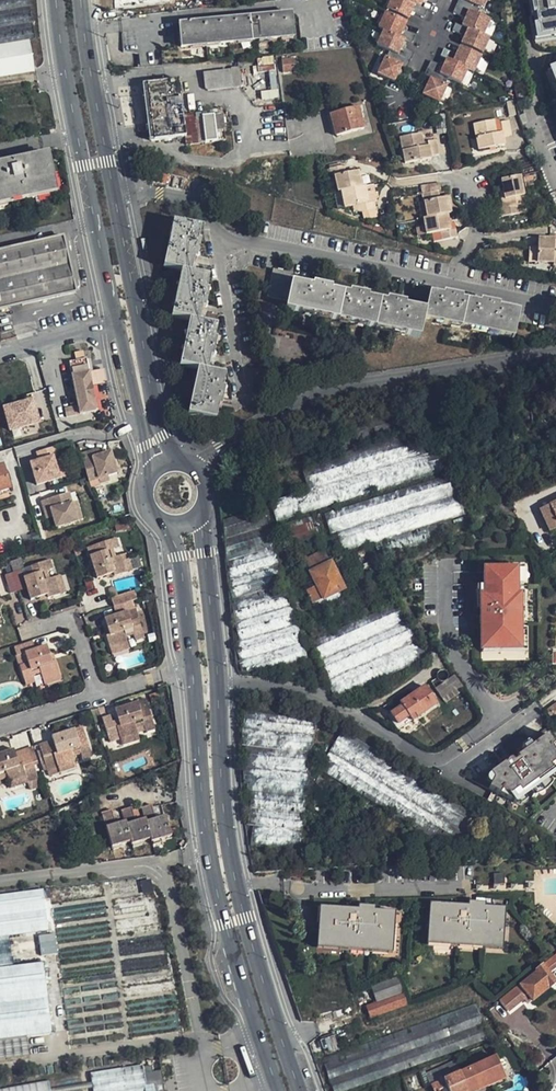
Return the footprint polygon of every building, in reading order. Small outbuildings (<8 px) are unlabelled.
[(38,72),(31,39),(36,40),(29,0),(0,0),(0,78),(38,72)] [(410,17),(413,10),(419,13),(426,15),(429,7),(423,5),(425,0),(391,0),(388,7),(410,17)] [(486,53),(493,37),(491,36),(486,34),(494,19),(481,13),(485,6),(487,7),(490,0),(462,0),(460,3),(457,11),(469,17),(465,25),(459,22),(456,29),(468,35),(464,43),(486,53)] [(531,16),(534,15),(537,15),(535,5),(538,4),(538,0),(528,0),(531,16)] [(538,4),(535,5),(537,15),(534,15),(536,24),(538,23),(540,36),(549,34),(550,36),(555,35),(555,0),(538,0),(538,4)] [(408,20),(387,10),(379,26),(380,26),(382,27),(385,29),(378,44),(391,50),(387,57),(386,57),(378,72),(390,78),(395,80),(403,64),(409,67),(412,60),(416,52),(403,46),(407,39),(413,42),(417,34),(405,28),(408,20)] [(178,23),(180,47),(293,36),(291,13),(178,23)] [(538,23),(536,24),(532,24),(535,41),(555,37),(555,35),(550,36),(549,34),(540,36),(538,23)] [(484,56),(463,46),(459,53),(453,50),(447,48),(443,56),(449,59),(446,66),(433,60),(430,68),(426,76),(432,78),(425,94),(442,102),(449,86),(448,86),(451,78),(463,84),(470,69),(477,72),(484,56)] [(282,70),(291,72),(293,59),(284,58),(282,70)] [(555,70),(555,65),(546,69),(555,91),(553,92),(555,99),(555,84),(555,81),(555,80),(555,71),(555,70)] [(205,89),(241,87),(240,67),(203,70),(205,89)] [(181,77),(143,80),(149,140),(185,137),(186,144),(219,141),(218,129),(226,128),(224,111),(184,114),(181,77)] [(328,112),(336,135),(367,124),(359,102),(328,112)] [(475,124),(479,150),(505,145),(504,137),(513,135),(510,121),(501,122),(503,133),(498,134),(496,120),(475,124)] [(401,136),(406,163),(431,158),(430,155),(438,154),(435,141),(428,142),(428,145),(425,145),(422,132),(401,136)] [(46,158),(20,163),(19,158),(12,161),(13,165),(0,168),(0,202),(53,190),(46,158)] [(523,162),(527,180),(535,178),(536,180),(542,179),(537,158),(523,162)] [(334,174),(337,190),(340,189),(343,204),(355,202),(356,207),(359,210),(374,207),(373,199),(375,199),(372,184),(362,186),(359,170),(347,172),(346,166),(337,165),(329,166),(331,175),(334,174)] [(156,174),(154,182),(166,185),(168,179),(168,177),(156,174)] [(498,209),(500,217),(527,212),(525,204),(528,204),(522,176),(504,179),(506,190),(508,200),(503,200),(505,208),(498,209)] [(535,178),(527,180),(529,187),(537,185),(536,180),(535,178)] [(168,179),(166,185),(183,189),(185,183),(168,179)] [(421,185),(423,193),(437,191),(440,190),(439,182),(421,185)] [(427,218),(423,218),(424,226),(426,234),(440,232),(443,232),(450,230),(449,224),(447,214),(451,214),(448,197),(438,199),(437,191),(423,193),(424,201),(427,218)] [(427,218),(424,201),(418,202),(421,219),(423,218),(427,218)] [(175,221),(166,263),(183,268),(173,314),(191,319),(181,364),(199,369),(188,412),(215,419),(224,375),(207,371),(217,325),(201,321),(210,274),(194,270),(203,226),(175,221)] [(426,234),(424,226),(416,228),(418,236),(426,234)] [(456,238),(455,229),(450,230),(443,232),(440,232),(442,240),(456,238)] [(0,252),(0,309),(0,310),(81,293),(69,236),(0,252)] [(540,238),(540,247),(530,246),(530,261),(555,262),(555,239),(540,238)] [(519,312),(430,292),(426,309),(294,281),(295,273),(274,268),(268,295),(290,299),(288,309),(420,337),(424,319),(514,338),(519,312)] [(67,408),(69,416),(100,409),(95,390),(91,370),(88,357),(71,361),(81,405),(67,408)] [(106,367),(91,370),(95,390),(111,386),(106,367)] [(11,430),(40,422),(33,400),(4,408),(11,430)] [(438,446),(432,427),(307,466),(313,485),(438,446)] [(61,453),(58,446),(40,451),(42,459),(37,461),(40,470),(37,471),(40,483),(63,476),(59,460),(57,454),(61,453)] [(117,471),(111,451),(102,454),(94,457),(92,451),(83,454),(91,479),(99,476),(108,474),(117,471)] [(447,470),(442,451),(270,504),(276,523),(447,470)] [(59,460),(63,476),(69,475),(64,459),(59,460)] [(0,468),(0,494),(14,489),(6,466),(0,468)] [(451,475),(324,514),(330,533),(330,534),(336,533),(342,551),(374,542),(380,558),(426,544),(452,527),(449,519),(464,514),(451,475)] [(74,503),(71,493),(45,501),(48,510),(53,509),(55,516),(58,527),(79,520),(74,503)] [(554,524),(555,524),(555,498),(546,502),(554,524)] [(74,503),(79,520),(85,519),(79,501),(74,503)] [(554,524),(546,502),(536,506),(544,528),(554,524)] [(273,545),(262,509),(243,515),(254,551),(273,545)] [(293,521),(277,526),(284,547),(319,536),(314,521),(294,527),(293,521)] [(121,547),(118,538),(112,540),(115,549),(121,547)] [(102,552),(92,555),(99,578),(116,573),(117,576),(129,572),(123,555),(118,557),(115,549),(112,540),(100,544),(102,552)] [(102,552),(100,544),(89,547),(92,555),(102,552)] [(274,550),(274,548),(228,562),(233,599),(285,583),(274,550)] [(323,599),(344,589),(337,574),(335,570),(331,562),(330,563),(325,553),(306,562),(311,572),(310,572),(316,585),(307,590),(314,604),(323,599)] [(134,571),(128,554),(123,555),(129,572),(134,571)] [(46,561),(33,565),(35,573),(24,577),(22,568),(25,568),(22,558),(11,561),(14,571),(5,574),(12,594),(28,589),(32,599),(48,594),(50,598),(62,594),(56,577),(51,578),(48,570),(46,561)] [(25,568),(22,568),(24,577),(35,573),(33,565),(25,568)] [(511,568),(511,571),(516,571),(516,586),(523,586),(522,568),(511,568)] [(516,586),(516,571),(511,571),(483,571),(483,587),(483,596),(480,596),(480,609),(481,645),(492,645),(493,649),(506,649),(506,645),(518,645),(518,630),(518,616),(518,608),(516,608),(516,594),(516,586)] [(67,592),(61,575),(56,577),(62,594),(67,592)] [(132,599),(130,593),(118,596),(117,591),(116,587),(108,590),(111,596),(113,605),(132,599)] [(250,676),(307,658),(303,645),(286,588),(233,604),(242,675),(250,676)] [(116,613),(105,616),(111,633),(107,635),(111,647),(128,641),(126,635),(133,633),(143,629),(138,617),(130,619),(127,609),(135,606),(132,599),(113,605),(116,613)] [(396,604),(313,641),(328,679),(326,681),(334,699),(426,659),(418,639),(416,640),(407,621),(404,622),(396,604)] [(135,606),(127,609),(130,619),(138,617),(135,606)] [(135,639),(145,636),(143,629),(133,633),(135,639)] [(525,630),(518,630),(518,645),(506,645),(506,649),(493,649),(492,645),(481,645),(481,652),(525,652),(525,630)] [(53,660),(48,644),(39,648),(37,640),(18,646),(21,653),(18,654),(21,664),(26,677),(35,674),(42,672),(44,677),(61,672),(57,659),(53,660)] [(128,641),(111,647),(113,652),(129,647),(128,641)] [(45,683),(63,677),(61,672),(44,677),(45,683)] [(35,674),(26,677),(27,682),(36,679),(35,674)] [(434,688),(441,698),(460,684),(453,675),(434,688)] [(427,687),(401,703),(404,707),(392,713),(400,725),(411,718),(416,714),(419,718),(438,704),(427,687)] [(150,707),(147,698),(139,700),(142,709),(150,707)] [(139,700),(116,708),(120,717),(122,725),(118,726),(116,718),(113,719),(111,715),(102,718),(110,741),(122,737),(139,732),(137,726),(145,723),(154,720),(150,707),(142,709),(139,700)] [(555,717),(555,704),(546,711),(553,719),(555,717)] [(312,752),(316,719),(241,710),(242,744),(312,752)] [(154,720),(145,723),(147,730),(156,726),(154,720)] [(87,735),(84,725),(76,728),(79,737),(87,735)] [(76,728),(54,735),(59,750),(54,751),(51,742),(41,745),(48,768),(58,764),(76,759),(74,753),(83,751),(92,748),(87,735),(79,737),(76,728)] [(479,811),(342,730),(327,754),(466,835),(479,811)] [(124,743),(140,737),(139,732),(122,737),(124,743)] [(504,763),(489,773),(490,774),(493,779),(488,789),(492,791),(498,794),(510,800),(519,794),(522,795),(522,796),(529,791),(548,777),(554,773),(554,772),(552,769),(555,766),(555,747),(547,734),(531,745),(522,752),(512,760),(510,759),(508,760),(507,761),(506,763),(505,763),(504,763)] [(519,747),(522,752),(531,745),(528,740),(519,747)] [(35,743),(16,749),(18,757),(32,752),(36,763),(41,761),(35,743)] [(0,751),(0,776),(1,776),(9,773),(11,779),(27,774),(29,780),(40,776),(36,763),(32,752),(18,757),(16,749),(15,746),(0,751)] [(92,748),(83,751),(84,756),(93,753),(92,748)] [(307,790),(311,758),(243,750),(244,783),(307,790)] [(466,835),(327,754),(319,769),(323,771),(315,786),(311,807),(399,859),(409,842),(433,856),(442,841),(457,850),(466,835)] [(60,770),(78,764),(76,759),(58,764),(48,768),(50,773),(60,770)] [(478,780),(471,771),(464,776),(470,785),(478,780)] [(27,774),(11,779),(13,785),(29,780),(27,774)] [(40,776),(29,780),(32,786),(42,783),(40,776)] [(548,777),(529,791),(533,796),(537,795),(541,793),(546,790),(549,786),(552,783),(548,777)] [(300,850),(306,796),(244,790),(253,845),(300,850)] [(498,794),(492,791),(487,800),(492,803),(498,794)] [(519,794),(510,800),(519,805),(526,800),(522,796),(522,795),(519,794)] [(172,834),(167,816),(157,818),(153,804),(143,807),(147,819),(138,822),(133,807),(123,810),(127,823),(119,825),(114,810),(103,813),(108,828),(114,848),(134,841),(135,844),(154,838),(154,840),(172,834)] [(493,874),(494,882),(502,882),(501,873),(493,874)] [(503,948),(506,906),(501,906),(498,942),(435,939),(436,903),(429,902),(427,944),(434,944),(498,948),(503,948)] [(468,905),(436,903),(435,939),(498,942),(501,906),(485,906),(485,907),(468,907),(468,905)] [(394,953),(396,911),(391,911),(389,947),(324,943),(326,907),(320,906),(317,948),(323,948),(389,952),(394,953)] [(358,909),(326,907),(324,943),(389,947),(391,911),(376,910),(375,912),(358,911),(358,909)] [(55,933),(38,935),(41,955),(58,952),(55,933)] [(533,999),(555,981),(545,968),(555,960),(553,956),(542,964),(537,969),(538,971),(521,984),(517,987),(516,985),(499,998),(508,1010),(525,996),(519,989),(523,986),(533,999)] [(364,1003),(369,1016),(405,1003),(397,977),(370,986),(374,999),(364,1003)] [(477,1003),(319,1061),(329,1090),(345,1090),(490,1038),(477,1003)] [(468,1072),(475,1089),(493,1081),(494,1085),(496,1089),(510,1084),(507,1076),(508,1076),(501,1058),(468,1072)] [(429,1073),(436,1090),(467,1090),(470,1090),(463,1074),(457,1060),(429,1073)] [(91,1071),(93,1090),(163,1090),(161,1070),(152,1071),(151,1064),(91,1071)] [(493,1081),(475,1089),(468,1072),(463,1074),(470,1090),(478,1090),(494,1085),(493,1081)] [(49,1080),(0,1088),(0,1090),(51,1090),(49,1080)]
